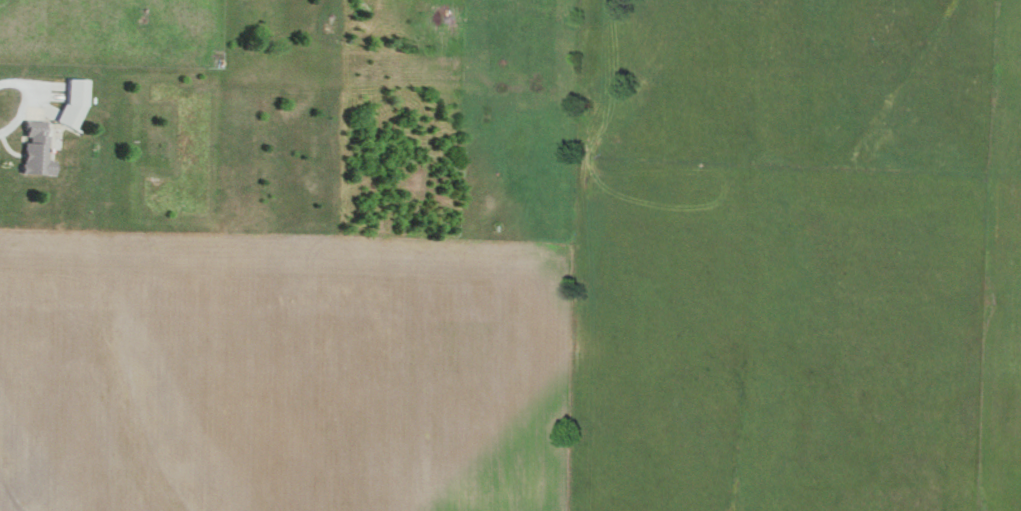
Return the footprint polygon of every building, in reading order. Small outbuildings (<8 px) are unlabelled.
[(55,119),(73,128),(86,104),(87,78),(67,77),(66,96),(55,119)] [(45,119),(27,119),(26,141),(23,141),(22,173),(54,174),(55,159),(48,159),(49,133),(44,133),(45,119)]
